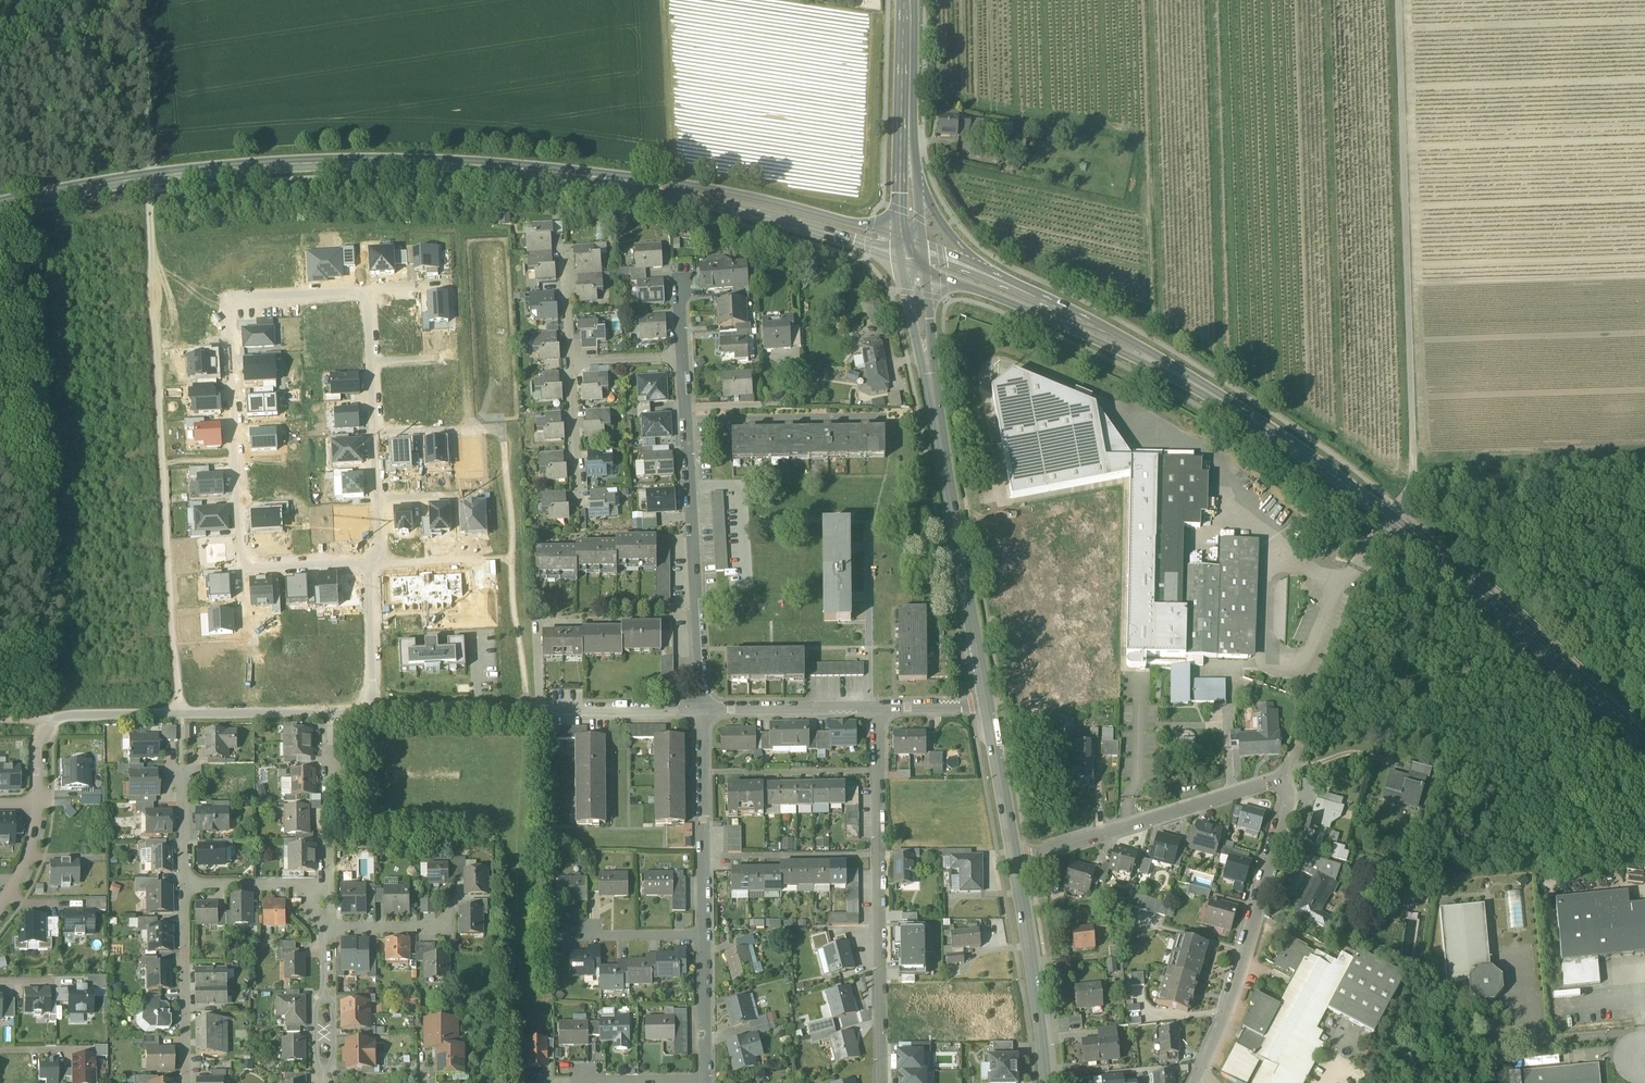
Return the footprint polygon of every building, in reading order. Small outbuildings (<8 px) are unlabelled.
[(940,135),(957,136),(958,128),(958,119),(958,118),(947,118),(941,118),(940,135)] [(958,119),(958,128),(970,129),(971,129),(971,120),(958,119)] [(969,137),(980,138),(981,121),(971,120),(971,129),(970,129),(969,137)] [(992,121),(981,121),(980,138),(993,139),(994,123),(992,123),(992,121)] [(969,137),(970,129),(958,128),(957,136),(969,137)] [(1014,148),(1025,151),(1026,144),(1015,142),(1014,148)] [(527,235),(527,247),(550,246),(552,246),(552,237),(554,236),(554,225),(535,226),(535,234),(527,235)] [(554,225),(554,236),(563,236),(562,225),(554,225)] [(381,242),(381,251),(392,250),(391,241),(381,242)] [(638,269),(646,269),(661,268),(660,246),(640,247),(640,257),(637,257),(638,269)] [(340,248),(340,253),(341,268),(355,267),(354,248),(340,248)] [(414,271),(426,270),(438,270),(439,270),(438,248),(413,249),(414,264),(414,271)] [(577,258),(578,268),(580,268),(601,267),(601,255),(592,255),(592,248),(573,249),(574,259),(577,258)] [(395,274),(394,266),(394,253),(393,250),(392,250),(381,251),(369,251),(371,275),(395,274)] [(342,277),(341,268),(340,253),(309,254),(310,283),(318,282),(318,279),(327,278),(342,277)] [(407,266),(407,264),(407,253),(394,253),(394,266),(407,266)] [(708,266),(708,267),(712,267),(718,266),(718,265),(724,265),(723,257),(708,258),(708,266)] [(241,260),(242,278),(251,278),(250,258),(241,259),(241,260)] [(538,272),(538,278),(556,277),(556,268),(554,268),(553,258),(551,258),(537,259),(528,259),(529,273),(538,272)] [(713,275),(713,272),(701,273),(702,290),(718,289),(733,288),(744,288),(743,277),(747,277),(747,263),(724,265),(718,265),(718,266),(718,275),(713,275)] [(576,291),(577,301),(595,300),(594,293),(603,293),(602,280),(594,280),(580,281),(578,281),(579,291),(576,291)] [(642,294),(643,305),(664,304),(663,282),(639,283),(639,294),(642,294)] [(428,295),(429,314),(429,323),(448,322),(447,294),(428,295)] [(530,312),(532,312),(539,311),(539,318),(558,317),(557,307),(555,307),(554,298),(552,298),(533,300),(530,300),(530,312)] [(877,299),(863,305),(871,322),(884,317),(877,299)] [(530,312),(530,300),(525,300),(526,315),(537,319),(532,314),(532,312),(530,312)] [(718,302),(720,326),(735,325),(746,324),(745,301),(734,302),(718,302)] [(430,331),(429,323),(429,314),(421,314),(422,332),(430,331)] [(644,330),(645,340),(666,339),(665,317),(641,318),(641,330),(644,330)] [(257,320),(257,330),(273,329),(273,319),(257,320)] [(763,321),(765,351),(790,349),(790,348),(789,330),(793,330),(793,328),(793,319),(763,321)] [(430,332),(449,331),(448,322),(429,323),(430,331),(430,332)] [(582,334),(583,344),(584,344),(598,343),(606,342),(606,330),(597,331),(597,323),(579,324),(579,335),(582,334)] [(789,330),(790,348),(801,348),(800,328),(793,328),(793,330),(789,330)] [(275,347),(273,329),(257,330),(243,330),(244,349),(275,347)] [(735,357),(735,361),(748,360),(748,358),(747,338),(747,337),(738,338),(720,339),(721,357),(735,357)] [(542,352),(542,359),(560,358),(560,348),(557,348),(557,338),(555,338),(533,340),(534,352),(542,352)] [(864,357),(865,368),(885,364),(881,343),(880,344),(879,338),(862,341),(863,347),(862,347),(864,357)] [(207,357),(189,358),(190,379),(197,379),(216,378),(216,372),(217,372),(217,362),(216,362),(215,356),(207,357)] [(864,357),(854,359),(856,369),(865,368),(864,357)] [(276,382),(275,361),(264,361),(245,362),(246,384),(263,383),(276,382)] [(889,385),(885,364),(865,368),(869,388),(871,388),(871,393),(888,390),(887,385),(889,385)] [(813,369),(813,378),(828,379),(828,370),(813,369)] [(860,374),(848,370),(845,380),(856,384),(860,374)] [(1012,498),(1130,477),(1130,460),(1105,460),(1096,407),(1089,404),(1072,397),(1013,372),(992,389),(1012,498)] [(723,384),(723,397),(738,396),(752,395),(752,394),(750,373),(722,375),(722,376),(724,376),(725,384),(723,384)] [(331,376),(332,396),(340,395),(360,394),(359,377),(341,378),(340,375),(331,376)] [(647,394),(647,402),(650,402),(669,401),(668,376),(638,377),(639,394),(647,394)] [(544,393),(545,399),(562,398),(561,387),(560,387),(559,379),(558,379),(543,379),(535,380),(536,393),(544,393)] [(583,390),(583,400),(601,399),(601,392),(609,391),(609,379),(600,379),(587,380),(585,380),(585,390),(583,390)] [(197,385),(194,386),(194,392),(194,393),(205,392),(205,394),(214,394),(214,393),(213,385),(197,385)] [(254,390),(254,399),(274,398),(274,389),(264,390),(254,390)] [(1075,389),(1072,397),(1089,404),(1092,396),(1075,389)] [(205,394),(205,392),(194,393),(194,402),(192,402),(192,403),(193,414),(221,413),(221,400),(216,400),(216,393),(214,393),(214,394),(205,394)] [(899,393),(887,395),(889,408),(901,406),(899,393)] [(639,394),(639,403),(647,402),(647,394),(639,394)] [(738,396),(738,404),(754,403),(753,394),(752,394),(752,395),(738,396)] [(277,398),(274,398),(254,399),(247,399),(248,419),(278,417),(277,398)] [(872,401),(873,408),(885,406),(883,399),(872,401)] [(1134,460),(1096,407),(1105,460),(1130,460),(1134,460)] [(359,410),(334,411),(335,430),(360,429),(359,410)] [(642,415),(643,438),(671,436),(670,413),(651,414),(651,415),(642,415)] [(584,427),(585,437),(603,436),(603,429),(612,428),(611,416),(589,417),(587,417),(588,427),(584,427)] [(546,433),(546,440),(564,439),(564,428),(562,429),(561,419),(559,419),(545,420),(537,420),(538,434),(546,433)] [(185,430),(196,429),(205,429),(204,420),(185,421),(185,430)] [(220,428),(205,429),(196,429),(197,445),(206,444),(206,448),(221,448),(220,428)] [(733,458),(809,457),(808,433),(793,433),(792,429),(786,430),(786,433),(755,433),(755,430),(748,430),(748,433),(733,433),(733,458)] [(824,432),(808,433),(809,457),(885,456),(884,432),(868,432),(868,429),(862,429),(862,432),(831,432),(831,429),(824,429),(824,432)] [(276,431),(251,433),(252,452),(277,450),(276,431)] [(331,445),(336,444),(350,444),(349,436),(331,437),(331,445)] [(459,440),(460,460),(461,472),(466,471),(484,470),(482,439),(459,440)] [(445,441),(426,442),(428,467),(446,466),(445,441)] [(361,443),(350,444),(336,444),(337,465),(362,464),(361,443)] [(392,470),(413,469),(412,456),(411,443),(390,444),(391,455),(392,470)] [(640,448),(641,456),(644,455),(644,454),(653,454),(653,447),(640,448)] [(539,454),(539,461),(562,459),(561,452),(539,454)] [(644,455),(645,477),(674,476),(673,453),(669,453),(653,454),(644,454),(644,455)] [(586,467),(587,477),(606,476),(605,469),(614,468),(613,457),(604,457),(591,458),(589,458),(589,467),(586,467)] [(548,472),(549,480),(566,479),(566,468),(564,468),(563,459),(562,459),(539,461),(540,472),(548,472)] [(466,477),(466,471),(461,472),(460,460),(453,460),(454,478),(466,477)] [(1127,656),(1139,656),(1146,656),(1186,657),(1187,624),(1177,623),(1178,610),(1174,610),(1154,610),(1157,461),(1134,460),(1130,460),(1130,477),(1127,656)] [(1157,460),(1157,461),(1154,610),(1174,610),(1176,527),(1183,528),(1200,528),(1200,514),(1201,475),(1201,461),(1157,460)] [(190,478),(198,477),(209,477),(209,468),(189,469),(190,478)] [(222,476),(209,477),(198,477),(199,497),(224,496),(222,476)] [(191,497),(199,497),(198,477),(190,478),(191,497)] [(363,477),(342,478),(343,499),(364,498),(363,477)] [(646,492),(647,514),(656,513),(675,512),(674,490),(646,492)] [(541,494),(542,501),(564,500),(564,493),(541,494)] [(589,507),(589,518),(608,517),(607,509),(616,509),(615,496),(608,497),(593,498),(591,498),(592,507),(589,507)] [(551,512),(551,520),(569,519),(568,509),(566,509),(566,500),(564,500),(542,501),(542,513),(551,512)] [(448,506),(430,507),(431,519),(431,533),(441,533),(450,532),(448,506)] [(462,519),(463,535),(485,534),(483,506),(462,507),(462,519)] [(414,508),(394,509),(395,531),(400,531),(401,534),(409,534),(409,531),(413,530),(412,511),(414,511),(414,508)] [(226,509),(202,510),(196,510),(197,532),(206,531),(227,530),(226,509)] [(366,512),(339,513),(340,534),(367,533),(366,512)] [(266,513),(253,514),(254,533),(275,532),(280,532),(279,514),(279,513),(266,513)] [(644,514),(644,521),(656,521),(656,513),(647,514),(644,514)] [(431,519),(422,519),(423,539),(432,539),(432,536),(431,533),(431,519)] [(823,622),(850,622),(849,524),(823,524),(823,622)] [(1178,610),(1181,610),(1183,528),(1176,527),(1174,610),(1178,610)] [(276,550),(275,532),(254,533),(255,551),(268,550),(276,550)] [(618,540),(618,545),(618,567),(657,567),(657,540),(640,540),(640,538),(634,538),(634,540),(618,540)] [(657,567),(657,606),(671,605),(671,540),(657,540),(657,567)] [(1219,568),(1219,569),(1217,658),(1248,659),(1252,542),(1220,540),(1219,568)] [(1258,542),(1252,542),(1248,659),(1254,659),(1258,542)] [(228,543),(218,544),(208,544),(209,564),(229,563),(228,543)] [(618,572),(618,567),(618,545),(602,545),(602,543),(594,543),(594,545),(578,545),(578,550),(578,572),(618,572)] [(1328,555),(1333,558),(1339,547),(1333,545),(1328,555)] [(578,577),(578,572),(578,550),(562,550),(562,548),(555,548),(555,550),(538,550),(538,577),(578,577)] [(287,549),(276,550),(268,550),(268,558),(288,557),(287,549)] [(1217,658),(1219,569),(1189,568),(1187,610),(1187,624),(1186,657),(1203,657),(1203,658),(1217,658)] [(419,576),(390,577),(391,599),(402,598),(402,604),(452,602),(452,596),(463,596),(462,574),(432,575),(432,572),(419,573),(419,576)] [(354,576),(337,577),(339,607),(355,606),(356,606),(356,604),(355,590),(354,576)] [(322,608),(339,607),(337,577),(320,577),(321,588),(322,608)] [(230,578),(223,578),(206,579),(207,601),(231,599),(230,578)] [(308,603),(309,603),(308,586),(307,578),(293,579),(294,581),(286,581),(287,604),(308,603)] [(252,608),(272,607),(273,607),(273,594),(272,580),(251,581),(252,608)] [(280,594),(273,594),(273,607),(272,607),(273,614),(281,614),(280,594)] [(899,680),(923,680),(923,609),(898,610),(899,646),(899,652),(899,680)] [(1178,610),(1177,623),(1187,624),(1187,610),(1181,610),(1178,610)] [(232,613),(222,613),(210,614),(211,635),(233,634),(232,613)] [(622,625),(622,629),(622,653),(661,653),(661,651),(661,644),(661,638),(661,632),(661,631),(661,624),(622,625)] [(583,629),(583,634),(583,658),(622,657),(622,653),(622,629),(583,629)] [(661,658),(661,678),(674,678),(673,658),(673,632),(661,632),(661,638),(661,644),(661,651),(661,653),(661,658)] [(571,658),(583,658),(583,634),(542,635),(542,658),(553,658),(553,655),(571,655),(571,658)] [(466,668),(464,640),(448,641),(448,648),(448,652),(438,652),(438,648),(438,642),(425,642),(426,649),(426,653),(416,653),(416,650),(415,643),(399,644),(401,671),(466,668)] [(727,678),(804,677),(804,653),(727,654),(727,678)] [(1146,661),(1146,656),(1139,656),(1139,659),(1131,658),(1129,659),(1127,661),(1127,665),(1128,667),(1131,668),(1146,668),(1146,666),(1146,661)] [(1203,666),(1203,658),(1203,657),(1186,657),(1185,662),(1185,666),(1203,666)] [(1214,707),(1219,707),(1219,703),(1225,703),(1225,681),(1193,681),(1193,667),(1174,667),(1174,704),(1188,704),(1188,702),(1192,702),(1192,703),(1214,703),(1214,707)] [(1260,714),(1275,713),(1274,704),(1260,705),(1260,714)] [(1241,757),(1241,754),(1268,753),(1268,756),(1279,755),(1278,734),(1276,734),(1275,713),(1260,714),(1261,734),(1249,735),(1249,738),(1241,739),(1240,735),(1239,735),(1240,750),(1241,757)] [(1064,720),(1064,732),(1073,732),(1073,720),(1064,720)] [(284,733),(287,733),(287,732),(297,732),(297,724),(284,724),(284,733)] [(831,748),(844,748),(844,744),(855,744),(855,724),(830,724),(830,733),(830,748),(831,748)] [(165,742),(178,742),(178,725),(165,726),(165,742)] [(790,726),(789,726),(790,748),(806,747),(807,747),(807,734),(807,725),(796,725),(796,727),(790,727),(790,726)] [(630,739),(655,738),(667,738),(667,726),(629,727),(630,739)] [(773,748),(790,748),(789,726),(788,726),(788,727),(782,728),(782,726),(772,726),(772,734),(772,748),(773,748)] [(576,740),(588,740),(588,728),(550,728),(550,741),(576,740)] [(1101,742),(1103,742),(1113,742),(1113,729),(1102,729),(1101,742)] [(754,752),(755,752),(755,734),(755,730),(721,730),(721,749),(737,749),(737,752),(754,752)] [(1231,732),(1232,750),(1240,750),(1239,735),(1240,735),(1240,731),(1232,732),(1231,732)] [(287,733),(288,745),(311,745),(311,732),(297,732),(287,732),(287,733)] [(226,758),(228,758),(227,749),(227,744),(236,744),(236,733),(206,733),(206,759),(208,759),(226,758)] [(806,751),(817,751),(817,733),(807,734),(807,747),(806,747),(806,751)] [(830,733),(817,733),(817,751),(826,751),(831,751),(831,748),(830,748),(830,733)] [(772,734),(762,734),(762,751),(773,751),(773,748),(772,748),(772,734)] [(896,756),(910,756),(910,734),(896,734),(896,756)] [(925,734),(910,734),(910,756),(925,755),(925,734)] [(129,755),(129,759),(158,759),(157,736),(129,737),(129,754),(128,754),(128,755),(129,755)] [(655,738),(656,823),(685,823),(684,738),(667,738),(655,738)] [(577,825),(606,825),(605,740),(588,740),(576,740),(577,825)] [(1111,757),(1118,757),(1118,742),(1113,742),(1103,742),(1103,757),(1111,757)] [(1074,743),(1074,766),(1087,767),(1088,754),(1090,754),(1090,743),(1074,743)] [(311,758),(311,745),(288,745),(288,757),(288,758),(297,758),(311,758)] [(762,760),(762,751),(755,752),(754,752),(754,760),(762,760)] [(826,751),(817,751),(817,761),(826,761),(826,751)] [(930,754),(930,767),(933,767),(942,767),(942,754),(930,754)] [(911,756),(911,766),(920,766),(920,756),(911,756)] [(89,761),(61,761),(61,772),(62,772),(62,779),(61,779),(61,789),(81,789),(89,789),(89,761)] [(1425,778),(1427,779),(1429,770),(1412,765),(1410,774),(1425,778)] [(1087,767),(1074,766),(1074,785),(1093,786),(1093,767),(1087,767)] [(942,767),(933,767),(933,775),(943,776),(942,767)] [(1368,767),(1358,768),(1358,774),(1355,784),(1363,786),(1368,767)] [(0,768),(0,790),(20,790),(19,768),(0,768)] [(292,780),(292,781),(292,796),(296,796),(311,796),(315,796),(315,771),(292,771),(292,780)] [(156,798),(158,798),(158,787),(156,787),(156,772),(143,773),(131,773),(131,774),(131,797),(131,798),(143,798),(156,798)] [(1324,772),(1321,782),(1328,783),(1331,774),(1324,772)] [(1397,803),(1416,808),(1423,784),(1408,779),(1391,774),(1386,792),(1399,796),(1397,803)] [(1410,774),(1408,779),(1423,784),(1425,778),(1410,774)] [(292,796),(292,781),(290,781),(290,780),(282,780),(282,797),(285,797),(292,796)] [(845,785),(829,786),(829,806),(845,806),(845,801),(845,789),(845,785)] [(259,794),(255,795),(257,802),(267,799),(264,786),(257,788),(259,794)] [(763,814),(763,808),(763,786),(728,786),(728,814),(763,814)] [(780,786),(763,786),(763,808),(765,808),(780,808),(780,786)] [(796,786),(780,786),(780,808),(796,808),(796,786)] [(812,786),(796,786),(796,808),(812,807),(812,806),(812,786)] [(829,786),(812,786),(812,806),(829,806),(829,786)] [(94,789),(89,789),(81,789),(81,798),(100,798),(100,791),(94,791),(94,789)] [(845,789),(845,801),(858,801),(858,789),(845,789)] [(1384,799),(1397,803),(1399,796),(1386,792),(1384,799)] [(1316,800),(1340,807),(1342,800),(1318,794),(1316,800)] [(1316,800),(1310,820),(1320,823),(1319,829),(1325,831),(1330,812),(1339,815),(1341,807),(1340,807),(1316,800)] [(227,814),(230,814),(230,803),(212,803),(212,813),(212,814),(227,814)] [(153,804),(143,804),(136,804),(136,814),(148,814),(148,813),(153,813),(153,804)] [(812,806),(812,807),(812,815),(829,815),(829,806),(812,806)] [(1240,820),(1244,809),(1234,807),(1232,817),(1240,820)] [(1238,827),(1250,830),(1259,833),(1265,813),(1244,807),(1244,809),(1240,820),(1238,827)] [(780,817),(780,816),(780,808),(765,808),(765,817),(780,817)] [(796,816),(796,808),(780,808),(780,816),(796,816)] [(75,813),(71,809),(65,814),(70,818),(75,813)] [(286,833),(296,833),(309,833),(309,809),(285,809),(285,810),(288,810),(288,833),(286,833)] [(148,835),(170,834),(170,812),(153,813),(148,813),(148,814),(148,835)] [(208,829),(208,833),(218,833),(218,829),(227,829),(227,814),(212,814),(212,813),(199,813),(199,829),(208,829)] [(14,815),(0,815),(0,846),(14,846),(14,815)] [(1314,846),(1319,829),(1320,823),(1310,820),(1304,818),(1297,841),(1314,846)] [(1199,851),(1215,855),(1221,830),(1221,829),(1220,831),(1207,828),(1208,826),(1198,824),(1198,826),(1197,830),(1191,849),(1192,849),(1194,844),(1201,846),(1199,851)] [(728,853),(741,853),(741,827),(728,828),(728,853)] [(1190,828),(1185,847),(1191,849),(1197,830),(1190,828)] [(1320,848),(1325,831),(1319,829),(1314,846),(1320,848)] [(1257,839),(1259,833),(1250,830),(1248,837),(1257,839)] [(296,833),(296,840),(283,840),(283,847),(290,847),(297,847),(297,840),(311,840),(311,833),(309,833),(296,833)] [(1332,833),(1329,841),(1337,844),(1340,835),(1332,833)] [(1162,862),(1172,866),(1179,845),(1180,842),(1166,838),(1165,841),(1159,839),(1160,836),(1159,836),(1152,859),(1153,860),(1154,857),(1163,860),(1162,862)] [(793,840),(781,840),(781,851),(794,851),(793,840)] [(829,840),(816,840),(816,849),(829,849),(829,840)] [(1221,855),(1230,858),(1231,857),(1234,858),(1236,851),(1238,845),(1225,841),(1223,848),(1221,855)] [(1344,851),(1345,847),(1332,844),(1329,857),(1346,862),(1348,853),(1344,851)] [(1179,867),(1185,847),(1179,845),(1172,866),(1179,867)] [(290,847),(290,859),(315,859),(315,847),(297,847),(290,847)] [(207,865),(211,869),(214,865),(225,865),(225,849),(225,848),(214,848),(200,848),(200,865),(207,865)] [(1130,875),(1131,876),(1137,854),(1114,848),(1109,864),(1108,869),(1118,872),(1118,869),(1130,873),(1130,875)] [(151,851),(151,874),(170,873),(170,851),(165,851),(152,851),(151,851)] [(912,859),(920,859),(919,851),(904,851),(904,859),(912,859)] [(1234,858),(1247,861),(1249,855),(1236,851),(1234,858)] [(1218,864),(1228,866),(1230,858),(1221,855),(1218,864)] [(1295,870),(1302,873),(1302,872),(1309,858),(1302,856),(1295,870)] [(960,877),(961,892),(982,891),(982,857),(972,857),(951,857),(951,858),(951,869),(960,869),(960,877)] [(1234,881),(1235,882),(1244,884),(1250,862),(1247,861),(1234,858),(1231,857),(1230,858),(1228,866),(1224,879),(1225,879),(1226,877),(1234,879),(1234,881)] [(951,858),(943,858),(943,869),(951,869),(951,858)] [(1314,878),(1311,884),(1327,893),(1330,894),(1336,883),(1334,883),(1340,867),(1309,858),(1302,872),(1314,878)] [(315,872),(315,859),(290,859),(290,871),(290,872),(302,872),(304,872),(315,872)] [(895,859),(895,884),(912,884),(912,859),(904,859),(895,859)] [(1139,873),(1147,875),(1151,862),(1143,859),(1139,873)] [(455,862),(455,881),(466,881),(466,871),(466,862),(455,862)] [(476,862),(466,862),(466,871),(477,871),(476,862)] [(69,863),(60,863),(50,863),(51,884),(61,884),(61,887),(70,887),(70,884),(77,883),(77,863),(69,863)] [(1065,887),(1087,893),(1091,880),(1094,870),(1071,863),(1065,887)] [(1103,863),(1102,868),(1098,881),(1104,883),(1108,869),(1109,864),(1103,863)] [(781,884),(797,884),(797,864),(781,864),(781,870),(781,884)] [(797,884),(813,884),(813,864),(797,864),(797,884)] [(813,884),(830,884),(830,864),(813,864),(813,884)] [(846,864),(830,864),(830,884),(846,884),(846,877),(846,871),(846,866),(846,864)] [(429,877),(429,865),(421,865),(421,878),(429,877)] [(429,877),(429,885),(448,885),(448,865),(429,865),(429,877)] [(1091,880),(1098,881),(1102,868),(1095,866),(1094,870),(1091,880)] [(1634,880),(1644,881),(1644,869),(1634,869),(1634,880)] [(731,891),(748,891),(748,870),(731,871),(731,891)] [(748,891),(765,891),(764,870),(748,870),(748,891)] [(781,891),(781,884),(781,870),(764,870),(765,891),(781,891)] [(466,881),(466,895),(488,895),(487,871),(477,871),(466,871),(466,881)] [(614,897),(627,897),(627,874),(600,875),(600,879),(600,893),(600,894),(614,894),(614,897)] [(645,896),(658,896),(658,893),(672,893),(672,879),(672,874),(645,874),(645,896)] [(961,892),(960,877),(951,877),(951,892),(961,892)] [(385,879),(385,889),(386,889),(398,889),(398,879),(385,879)] [(559,902),(572,902),(572,898),(587,898),(587,893),(587,879),(559,880),(559,902)] [(672,896),(672,906),(686,906),(686,879),(684,879),(672,879),(672,893),(672,896)] [(135,880),(135,892),(148,892),(148,888),(157,888),(157,880),(135,880)] [(1241,893),(1244,884),(1235,882),(1233,891),(1241,893)] [(341,885),(342,915),(357,915),(357,908),(366,908),(366,907),(366,891),(366,889),(357,889),(357,884),(341,885)] [(797,894),(797,884),(781,884),(781,891),(781,894),(797,894)] [(814,894),(813,884),(797,884),(797,894),(814,894)] [(830,894),(830,884),(813,884),(814,894),(830,894)] [(1051,884),(1048,891),(1057,894),(1059,887),(1051,884)] [(1320,913),(1330,894),(1327,893),(1311,884),(1295,913),(1318,925),(1323,915),(1320,913)] [(112,885),(109,892),(118,895),(121,888),(112,885)] [(1187,894),(1208,900),(1210,892),(1190,886),(1187,894)] [(148,911),(148,913),(171,912),(171,888),(157,888),(148,888),(148,892),(148,900),(148,903),(150,903),(150,911),(148,911)] [(385,915),(409,914),(409,889),(398,889),(386,889),(385,889),(385,891),(385,904),(385,915)] [(375,907),(375,904),(375,891),(366,891),(366,907),(375,907)] [(385,891),(375,891),(375,904),(385,904),(385,891)] [(748,900),(748,891),(731,891),(731,900),(748,900)] [(765,900),(765,891),(748,891),(748,900),(765,900)] [(781,894),(781,891),(765,891),(765,900),(781,900),(781,894)] [(1129,906),(1136,908),(1139,895),(1133,893),(1129,906)] [(1561,962),(1597,958),(1644,954),(1644,904),(1629,906),(1627,893),(1555,900),(1561,962)] [(1136,908),(1165,916),(1168,906),(1169,903),(1139,895),(1136,908)] [(248,924),(252,924),(251,915),(251,898),(233,898),(233,913),(233,924),(234,924),(248,924)] [(86,899),(86,912),(92,912),(106,912),(105,899),(86,899)] [(265,925),(280,925),(285,920),(285,903),(277,903),(276,905),(275,905),(274,899),(265,899),(265,925)] [(1125,909),(1125,899),(1113,900),(1114,910),(1125,909)] [(484,915),(488,915),(487,901),(470,901),(470,910),(484,910),(484,915)] [(1207,924),(1231,931),(1238,908),(1213,901),(1207,924)] [(197,905),(197,925),(217,925),(218,925),(218,915),(218,904),(197,905)] [(1446,984),(1468,982),(1468,980),(1477,970),(1489,968),(1483,905),(1439,909),(1446,984)] [(1168,906),(1165,916),(1173,918),(1176,908),(1168,906)] [(460,910),(460,935),(475,935),(475,931),(482,931),(482,915),(484,915),(484,910),(470,910),(460,910)] [(93,935),(92,912),(86,912),(64,912),(64,934),(74,934),(74,937),(84,937),(84,935),(93,935)] [(227,928),(227,933),(235,933),(234,931),(234,924),(233,924),(233,913),(226,913),(226,915),(227,928)] [(217,925),(217,928),(227,928),(226,915),(218,915),(218,925),(217,925)] [(257,928),(259,928),(259,915),(251,915),(252,924),(248,924),(248,928),(257,928)] [(830,925),(847,925),(847,917),(847,915),(830,916),(830,925)] [(28,944),(38,944),(44,944),(44,939),(44,932),(44,919),(44,916),(23,917),(24,929),(22,929),(22,928),(19,928),(19,939),(19,945),(27,945),(28,945),(28,944)] [(858,925),(858,917),(847,917),(847,925),(858,925)] [(58,919),(44,919),(44,932),(51,932),(51,938),(58,938),(58,919)] [(128,929),(137,929),(137,919),(128,919),(128,929)] [(137,929),(137,933),(141,933),(148,933),(150,933),(150,929),(157,929),(157,919),(137,919),(137,929)] [(1093,926),(1093,928),(1094,935),(1111,933),(1110,924),(1093,926)] [(925,961),(923,961),(923,952),(925,952),(925,927),(898,927),(899,977),(901,977),(915,976),(926,976),(925,961)] [(148,942),(149,952),(171,951),(171,941),(170,930),(171,929),(171,928),(157,929),(150,929),(150,933),(150,942),(148,942)] [(1095,950),(1094,935),(1093,928),(1088,929),(1072,931),(1074,952),(1095,950)] [(952,946),(952,950),(963,949),(974,948),(981,947),(979,931),(978,931),(969,932),(951,933),(952,946)] [(74,934),(64,934),(65,944),(74,944),(74,937),(74,934)] [(811,938),(815,953),(818,952),(825,950),(824,950),(829,948),(826,934),(811,938)] [(736,941),(738,950),(745,948),(746,949),(753,947),(755,946),(753,936),(736,941)] [(839,943),(839,945),(847,943),(845,936),(835,939),(836,944),(839,943)] [(1180,937),(1170,972),(1197,979),(1201,965),(1202,966),(1204,960),(1202,959),(1206,945),(1180,937)] [(1296,973),(1303,976),(1315,952),(1306,948),(1307,946),(1293,939),(1292,941),(1285,937),(1280,947),(1283,949),(1278,958),(1281,960),(1282,962),(1278,968),(1287,973),(1289,969),(1296,973)] [(27,951),(27,945),(19,945),(19,939),(14,939),(14,952),(18,951),(27,951)] [(51,939),(44,939),(44,944),(38,944),(38,951),(47,951),(52,951),(51,939)] [(386,941),(386,963),(410,962),(410,957),(409,940),(386,941)] [(368,971),(369,971),(369,960),(368,942),(356,942),(356,941),(343,941),(343,959),(343,970),(344,970),(356,970),(356,971),(368,971)] [(854,969),(847,943),(839,945),(837,946),(829,948),(824,950),(825,950),(831,974),(831,975),(854,969)] [(416,945),(416,957),(410,957),(410,962),(410,969),(416,969),(416,963),(425,963),(425,957),(436,957),(436,945),(416,945)] [(947,956),(952,956),(952,950),(952,946),(944,947),(944,956),(947,956)] [(758,964),(753,947),(746,949),(750,966),(758,964)] [(1108,947),(1109,958),(1119,957),(1119,947),(1108,947)] [(733,981),(734,982),(753,977),(750,966),(746,949),(745,948),(738,950),(726,954),(729,967),(730,966),(734,981),(733,981)] [(296,958),(296,950),(282,951),(283,961),(286,961),(286,958),(296,958)] [(824,976),(831,974),(825,950),(818,952),(824,976)] [(1279,1006),(1263,1038),(1245,1029),(1242,1034),(1240,1032),(1238,1038),(1239,1038),(1221,1074),(1240,1082),(1304,1082),(1318,1056),(1305,1048),(1310,1037),(1325,1009),(1352,960),(1339,953),(1335,960),(1316,950),(1315,952),(1303,976),(1296,973),(1279,1006)] [(1355,953),(1352,960),(1325,1009),(1373,1035),(1403,979),(1355,953)] [(584,977),(594,977),(594,964),(593,964),(593,954),(571,955),(571,975),(584,975),(584,977)] [(670,976),(670,978),(680,978),(680,974),(686,974),(686,965),(680,965),(679,965),(679,955),(657,956),(657,970),(657,976),(670,976)] [(947,956),(947,964),(950,964),(960,963),(964,962),(964,955),(952,956),(947,956)] [(425,963),(426,981),(449,980),(449,957),(436,957),(425,957),(425,963)] [(141,967),(147,967),(147,966),(157,966),(156,958),(141,958),(141,967)] [(288,969),(288,979),(304,978),(304,958),(296,958),(286,958),(286,961),(286,969),(288,969)] [(1600,985),(1597,958),(1561,962),(1563,988),(1600,985)] [(1107,960),(1108,975),(1118,975),(1116,959),(1107,960)] [(629,962),(629,978),(629,983),(642,983),(642,985),(652,985),(651,970),(651,961),(629,962)] [(761,963),(758,964),(750,966),(753,977),(764,974),(761,963)] [(961,977),(960,963),(950,964),(951,978),(961,977)] [(148,990),(169,990),(169,966),(157,966),(147,966),(147,967),(147,968),(149,968),(150,975),(147,975),(148,990)] [(623,991),(623,988),(623,978),(622,968),(600,969),(601,989),(613,989),(613,991),(623,991)] [(1490,968),(1489,968),(1477,970),(1468,980),(1468,982),(1469,994),(1480,1003),(1494,1002),(1502,991),(1501,977),(1490,968)] [(197,1006),(225,1006),(225,997),(227,997),(227,980),(225,980),(225,971),(197,971),(197,1006)] [(234,971),(225,971),(225,980),(227,980),(234,979),(234,971)] [(1193,993),(1197,979),(1170,972),(1168,971),(1158,1004),(1187,1012),(1191,999),(1193,999),(1194,993),(1193,993)] [(92,990),(92,991),(107,991),(106,977),(88,977),(88,990),(92,990)] [(1077,997),(1078,1009),(1093,1008),(1092,1003),(1101,1003),(1101,1007),(1102,1006),(1099,985),(1076,988),(1076,989),(1077,989),(1078,997),(1077,997)] [(828,994),(835,1019),(855,1014),(848,988),(828,994)] [(849,988),(848,988),(855,1014),(856,1013),(849,988)] [(68,1003),(68,1015),(83,1015),(92,1015),(92,998),(92,991),(92,990),(88,990),(85,990),(85,989),(77,989),(77,990),(68,990),(68,1003)] [(49,990),(25,990),(25,1014),(34,1014),(34,1016),(40,1016),(40,1013),(49,1013),(49,1003),(49,990)] [(56,1003),(68,1003),(68,990),(55,990),(56,1003)] [(566,996),(559,992),(555,999),(561,1003),(566,996)] [(835,1019),(828,994),(826,994),(833,1020),(835,1019)] [(1243,1028),(1245,1029),(1263,1038),(1279,1006),(1255,994),(1250,1005),(1254,1007),(1243,1028)] [(753,996),(748,997),(751,1006),(749,1007),(752,1021),(759,1019),(753,996)] [(146,997),(146,1006),(150,1006),(150,1004),(159,1004),(159,997),(146,997)] [(726,1003),(733,1027),(750,1023),(749,1022),(752,1021),(749,1007),(751,1006),(748,997),(726,1003)] [(300,1026),(305,1026),(305,998),(299,998),(286,998),(278,998),(278,1010),(287,1010),(287,1017),(287,1026),(300,1026)] [(4,1019),(14,1019),(14,1000),(6,1000),(6,1011),(3,1011),(3,1019),(4,1019)] [(343,1003),(343,1016),(369,1016),(369,1004),(369,1003),(360,1003),(343,1003)] [(156,1028),(156,1031),(167,1031),(170,1028),(170,1023),(172,1023),(172,1017),(169,1017),(169,1006),(166,1004),(159,1004),(150,1004),(150,1006),(146,1006),(144,1006),(141,1009),(141,1012),(142,1012),(142,1022),(149,1028),(156,1028)] [(673,1018),(673,1011),(673,1008),(664,1008),(664,1018),(673,1018)] [(141,1012),(141,1009),(135,1014),(135,1024),(145,1033),(154,1033),(156,1031),(156,1028),(149,1028),(142,1022),(142,1012),(141,1012)] [(602,1019),(615,1019),(615,1010),(601,1010),(602,1019)] [(674,1018),(674,1023),(687,1023),(686,1011),(673,1011),(673,1018),(674,1018)] [(83,1025),(83,1015),(68,1015),(68,1025),(83,1025)] [(369,1028),(369,1016),(343,1016),(343,1029),(361,1029),(369,1029),(369,1028)] [(750,1023),(751,1029),(768,1025),(766,1017),(759,1019),(752,1021),(749,1022),(750,1023)] [(1068,1018),(1069,1026),(1082,1025),(1081,1017),(1068,1018)] [(615,1041),(615,1049),(629,1049),(629,1018),(615,1019),(602,1019),(601,1019),(601,1023),(601,1036),(601,1038),(615,1037),(615,1041)] [(646,1040),(660,1040),(660,1037),(674,1037),(674,1036),(674,1029),(674,1023),(674,1018),(673,1018),(664,1018),(646,1018),(646,1040)] [(1128,1025),(1128,1026),(1141,1025),(1141,1018),(1127,1019),(1128,1025)] [(807,1026),(810,1037),(835,1030),(832,1019),(807,1026)] [(197,1055),(219,1054),(219,1046),(222,1045),(222,1032),(219,1032),(219,1020),(202,1020),(197,1020),(197,1040),(200,1040),(200,1047),(197,1047),(197,1055)] [(222,1020),(219,1020),(219,1032),(222,1032),(222,1045),(219,1046),(219,1054),(227,1054),(227,1020),(222,1020)] [(436,1076),(467,1076),(466,1049),(458,1049),(458,1020),(425,1020),(425,1049),(436,1049),(436,1076)] [(560,1046),(573,1046),(573,1043),(588,1043),(588,1037),(588,1023),(586,1023),(573,1023),(559,1024),(560,1046)] [(770,1033),(768,1025),(751,1029),(753,1036),(757,1035),(757,1036),(770,1033)] [(1098,1029),(1099,1037),(1101,1036),(1115,1035),(1114,1028),(1098,1029)] [(1159,1030),(1161,1055),(1166,1055),(1179,1054),(1178,1029),(1159,1030)] [(1320,1038),(1330,1043),(1335,1034),(1324,1029),(1320,1038)] [(837,1037),(835,1030),(810,1037),(812,1045),(830,1040),(830,1039),(837,1037)] [(833,1048),(837,1063),(845,1061),(846,1062),(858,1059),(853,1043),(855,1043),(852,1033),(837,1037),(830,1039),(830,1040),(832,1048),(833,1048)] [(735,1071),(735,1072),(755,1067),(753,1057),(762,1055),(757,1036),(757,1035),(753,1036),(727,1043),(733,1063),(735,1063),(737,1070),(735,1071)] [(1081,1042),(1084,1064),(1118,1060),(1116,1035),(1115,1035),(1101,1036),(1101,1040),(1100,1040),(1081,1042)] [(1325,1045),(1310,1037),(1305,1048),(1318,1056),(1319,1056),(1325,1045)] [(141,1038),(141,1052),(146,1052),(146,1051),(158,1051),(158,1038),(141,1038)] [(284,1061),(305,1061),(305,1040),(283,1040),(284,1061)] [(527,1054),(527,1068),(536,1068),(540,1063),(543,1065),(547,1065),(547,1060),(547,1052),(546,1052),(546,1044),(537,1045),(537,1041),(527,1041),(527,1043),(525,1045),(525,1052),(527,1054)] [(348,1068),(362,1068),(373,1068),(374,1068),(374,1042),(373,1042),(362,1042),(347,1042),(348,1050),(343,1050),(343,1060),(348,1060),(348,1068)] [(994,1058),(1012,1058),(1013,1058),(1013,1043),(993,1043),(993,1058),(994,1058)] [(899,1053),(911,1053),(911,1044),(899,1044),(899,1053)] [(930,1044),(911,1044),(911,1053),(922,1053),(930,1053),(931,1053),(930,1044)] [(94,1058),(107,1058),(107,1047),(94,1047),(94,1058)] [(146,1070),(146,1071),(172,1071),(172,1051),(158,1051),(146,1051),(146,1052),(146,1062),(149,1062),(150,1070),(146,1070)] [(922,1072),(922,1053),(911,1053),(899,1053),(898,1053),(898,1073),(902,1073),(922,1072)] [(930,1053),(922,1053),(922,1072),(926,1072),(930,1072),(930,1053)] [(1159,1055),(1160,1063),(1167,1063),(1179,1062),(1179,1054),(1166,1055),(1161,1055),(1159,1055)] [(94,1058),(73,1058),(73,1070),(73,1078),(73,1082),(95,1082),(94,1058)] [(1016,1058),(1012,1058),(994,1058),(990,1058),(990,1064),(990,1067),(989,1067),(989,1077),(990,1077),(990,1080),(990,1082),(1017,1082),(1016,1058)] [(57,1064),(58,1064),(58,1060),(52,1060),(52,1061),(38,1061),(38,1082),(46,1082),(58,1082),(57,1064)] [(981,1080),(990,1080),(990,1077),(989,1077),(989,1067),(990,1067),(990,1064),(980,1064),(981,1080)] [(1520,1072),(1521,1082),(1600,1082),(1598,1065),(1578,1067),(1575,1064),(1572,1067),(1520,1072)] [(64,1078),(73,1078),(73,1070),(64,1070),(64,1078)] [(1339,1082),(1345,1082),(1348,1073),(1343,1071),(1339,1082)] [(224,1081),(226,1081),(226,1072),(212,1072),(212,1081),(224,1081)] [(902,1082),(926,1082),(926,1072),(922,1072),(902,1073),(902,1082)] [(926,1072),(926,1082),(934,1082),(934,1072),(926,1072)] [(1520,1072),(1509,1073),(1510,1082),(1521,1082),(1520,1072)] [(1173,1073),(1155,1074),(1155,1075),(1155,1076),(1156,1076),(1157,1082),(1174,1082),(1173,1073)] [(305,1074),(287,1074),(287,1082),(293,1082),(305,1082),(305,1074)]
